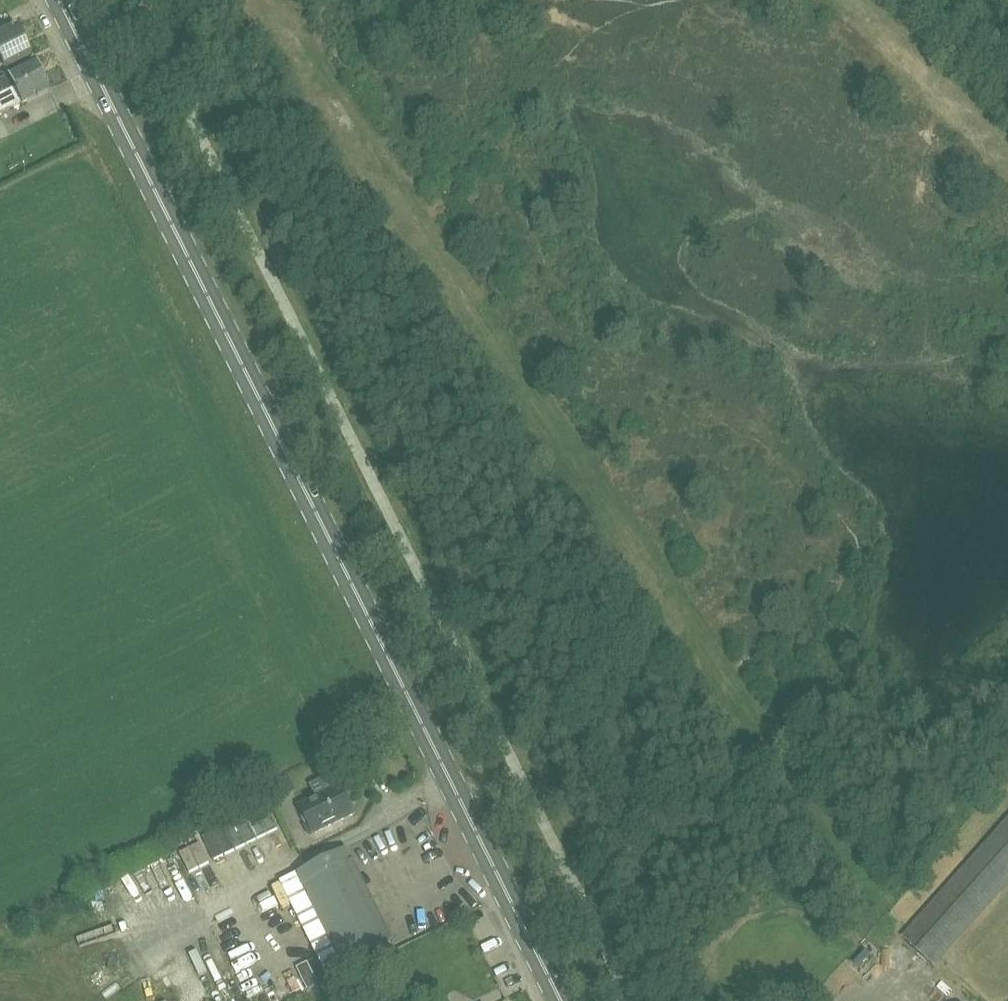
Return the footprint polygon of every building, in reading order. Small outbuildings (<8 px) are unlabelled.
[(24,41),(17,25),(0,33),(0,52),(24,41)] [(3,65),(5,69),(32,56),(24,41),(0,52),(0,66),(3,65)] [(41,75),(33,60),(6,73),(8,75),(0,79),(0,95),(41,75)] [(41,75),(0,95),(0,113),(21,103),(48,90),(41,75)] [(314,834),(354,814),(340,785),(339,786),(333,774),(310,785),(316,797),(300,805),(314,834)] [(265,804),(255,809),(267,834),(277,829),(265,804)] [(256,839),(267,834),(255,809),(244,814),(256,839)] [(234,819),(246,844),(256,839),(244,814),(234,819)] [(235,849),(246,844),(234,819),(223,824),(235,849)] [(964,869),(903,937),(934,965),(1007,882),(1007,820),(964,869)] [(225,827),(213,833),(224,854),(235,849),(225,827)] [(213,860),(224,854),(213,833),(202,838),(213,860)] [(200,843),(189,848),(199,868),(209,863),(200,843)] [(199,868),(189,848),(179,853),(189,873),(199,868)] [(356,960),(393,941),(347,848),(297,873),(346,972),(359,965),(356,960)] [(317,982),(327,977),(317,957),(307,962),(317,982)] [(317,982),(307,962),(296,967),(307,990),(318,984),(317,982)]
